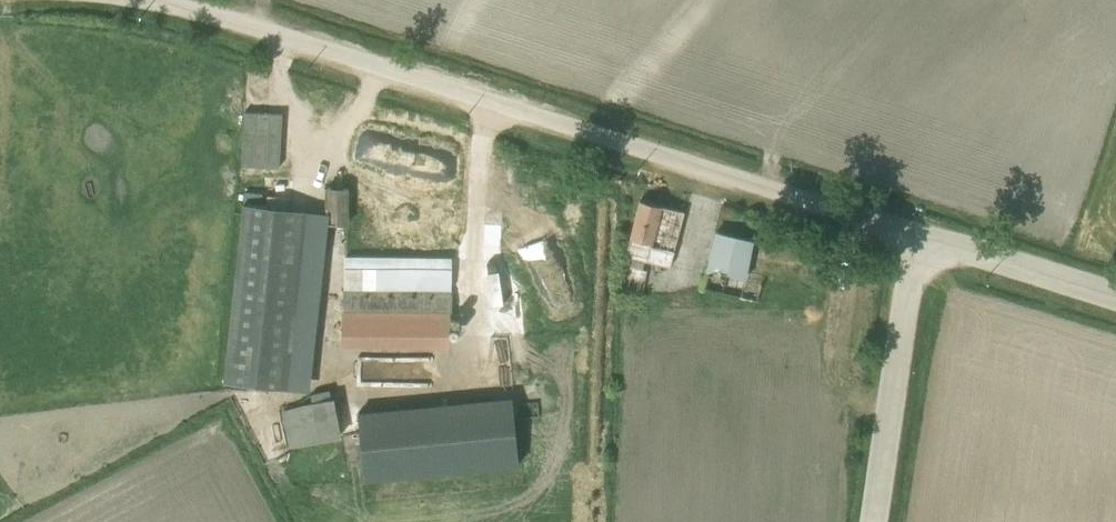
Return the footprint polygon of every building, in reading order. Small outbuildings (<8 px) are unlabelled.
[(392,224),(434,227),(435,201),(389,199),(390,182),(368,181),(366,220),(358,220),(357,236),(392,238),(392,224)] [(326,225),(348,224),(348,187),(325,188),(326,225)] [(644,262),(670,268),(684,212),(639,200),(625,256),(624,256),(617,289),(642,294),(647,270),(642,269),(644,262)] [(306,211),(242,205),(225,382),(288,387),(306,211)] [(762,243),(716,231),(706,268),(707,269),(702,288),(757,302),(762,281),(768,283),(777,245),(773,244),(773,240),(763,238),(762,243)] [(344,256),(342,345),(449,346),(449,312),(451,312),(452,257),(344,256)] [(366,480),(521,466),(515,394),(360,408),(366,480)] [(289,448),(342,437),(333,397),(282,407),(282,410),(281,410),(289,448)]
